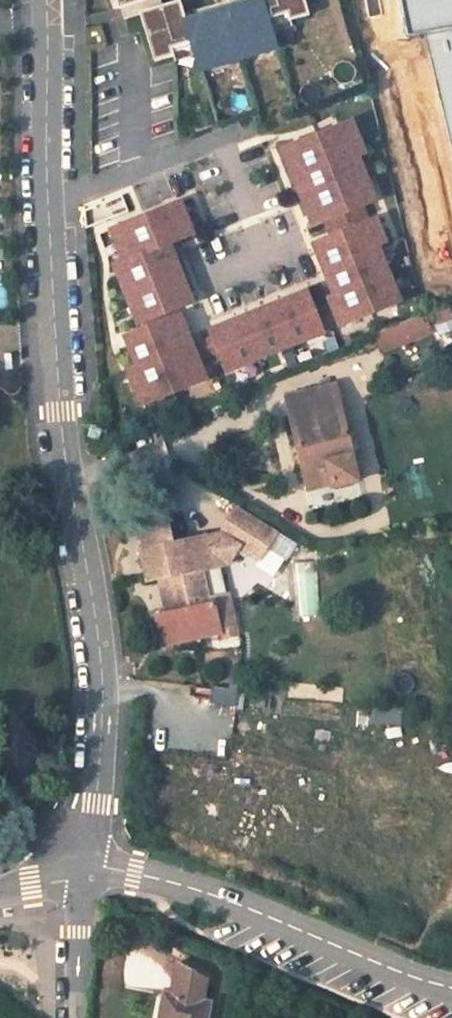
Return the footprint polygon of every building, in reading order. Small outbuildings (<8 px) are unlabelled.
[(317,14),(313,0),(245,0),(192,13),(189,0),(183,0),(167,4),(166,0),(117,0),(122,19),(141,14),(153,61),(202,49),(207,70),(288,51),(281,23),(317,14)] [(408,35),(426,31),(451,26),(451,0),(401,0),(408,35)] [(426,31),(451,147),(451,26),(426,31)] [(362,120),(286,142),(314,238),(317,237),(342,325),(411,306),(383,208),(387,206),(362,120)] [(190,198),(115,225),(127,260),(118,263),(141,328),(129,332),(140,364),(131,367),(145,406),(215,382),(189,308),(201,303),(180,243),(203,235),(190,198)] [(230,368),(333,337),(319,289),(215,320),(230,368)] [(430,316),(381,329),(386,349),(435,336),(430,316)] [(338,387),(290,399),(308,487),(332,482),(334,490),(356,486),(338,387)] [(238,636),(229,593),(227,594),(220,563),(227,562),(239,544),(258,558),(276,532),(238,507),(221,532),(170,544),(165,521),(149,511),(139,527),(144,550),(140,550),(146,580),(159,577),(170,575),(176,600),(171,602),(169,604),(168,608),(168,611),(166,611),(154,614),(162,647),(222,634),(223,640),(238,636)] [(273,573),(286,561),(275,548),(262,559),(273,573)] [(176,600),(170,575),(159,577),(166,611),(168,611),(168,608),(169,604),(171,602),(176,600)] [(158,992),(154,1017),(203,1017),(206,998),(158,992)]
